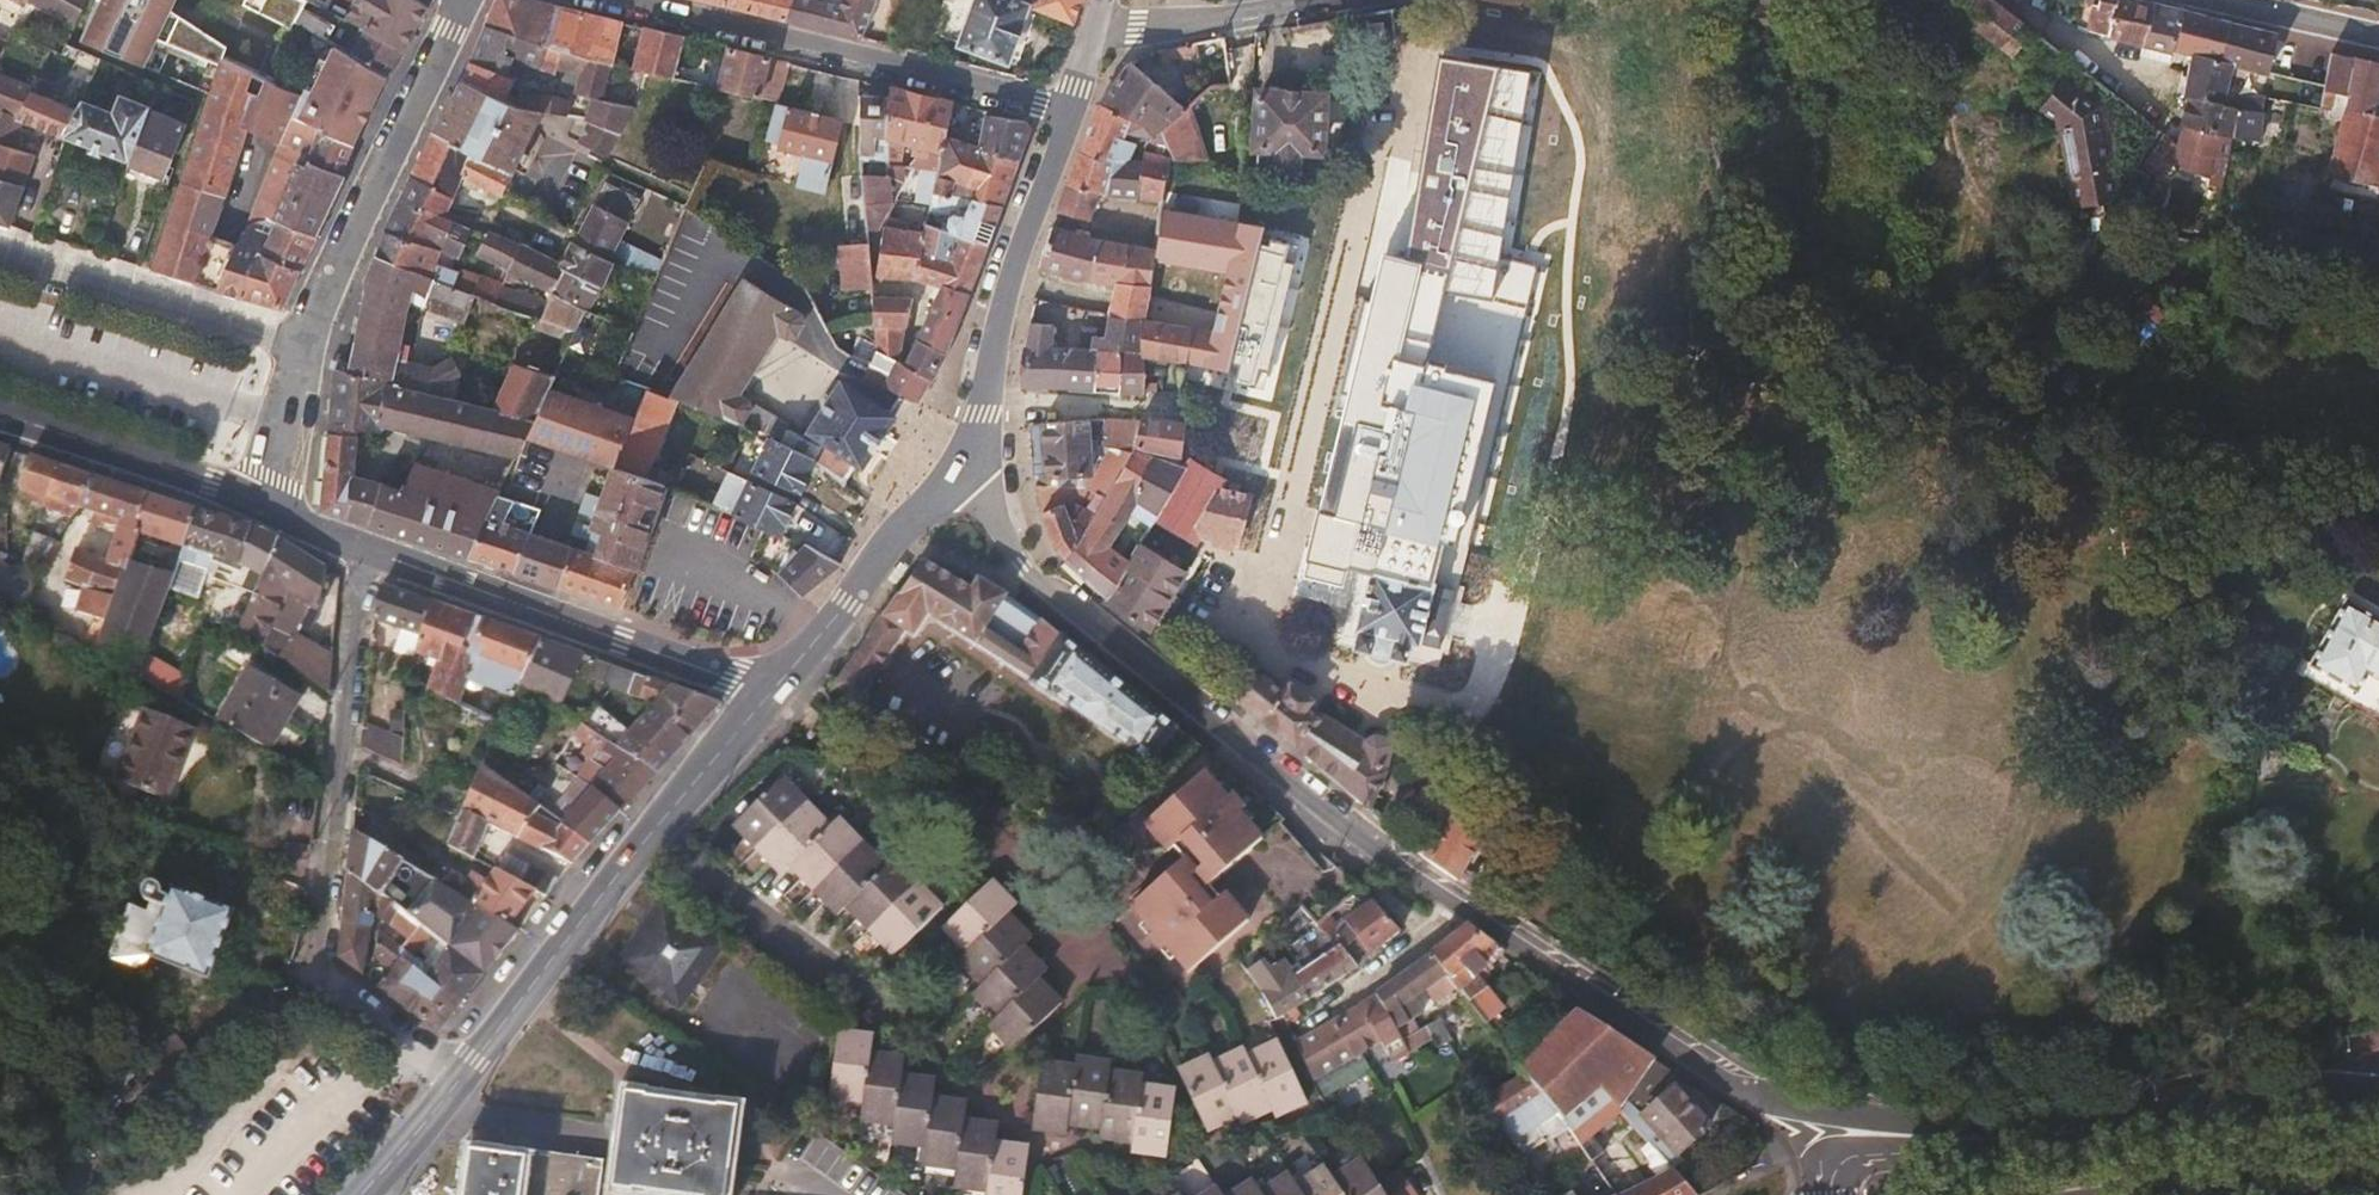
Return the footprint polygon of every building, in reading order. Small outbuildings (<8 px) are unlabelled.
[(83,39),(153,72),(188,0),(101,0),(83,39)] [(301,0),(258,0),(329,39),(338,24),(307,3),(301,0)] [(428,8),(417,0),(385,0),(369,28),(406,48),(428,8)] [(626,24),(533,0),(501,0),(488,30),(616,64),(626,24)] [(788,22),(797,0),(697,0),(788,22)] [(844,8),(823,0),(797,0),(788,22),(812,28),(863,41),(880,0),(847,0),(844,8)] [(1003,0),(958,0),(945,34),(966,42),(965,44),(1010,60),(1028,9),(1003,0)] [(1037,8),(1076,23),(1086,0),(1041,0),(1037,8)] [(2004,8),(1994,0),(1926,0),(1945,14),(1949,9),(2016,57),(2035,32),(2036,31),(2004,8)] [(2158,4),(2143,0),(2102,0),(2101,6),(2096,5),(2090,30),(2122,40),(2147,47),(2158,4)] [(2177,53),(2185,20),(2164,15),(2167,6),(2158,4),(2147,47),(2176,55),(2177,53)] [(2223,64),(2234,22),(2187,11),(2185,20),(2177,53),(2193,56),(2223,64)] [(2272,75),(2280,41),(2281,34),(2234,22),(2223,64),(2237,67),(2258,72),(2272,75)] [(363,24),(349,50),(357,54),(391,75),(406,48),(369,28),(363,24)] [(616,64),(488,30),(465,79),(509,100),(518,79),(522,81),(526,65),(557,72),(561,69),(583,74),(578,95),(593,100),(586,121),(591,123),(625,135),(638,109),(606,101),(616,64)] [(676,78),(687,40),(649,30),(639,69),(676,78)] [(357,144),(391,75),(357,54),(341,86),(270,51),(269,53),(235,38),(225,59),(301,95),(292,118),(357,144)] [(1230,63),(1226,39),(1196,45),(1198,55),(1200,69),(1230,63)] [(1198,55),(1196,45),(1162,53),(1164,62),(1198,55)] [(2326,87),(2333,53),(2298,45),(2291,80),(2326,87)] [(765,99),(774,62),(731,51),(722,89),(765,99)] [(2349,96),(2358,59),(2333,53),(2326,87),(2326,90),(2349,96)] [(2230,98),(2237,67),(2223,64),(2193,56),(2186,97),(2190,97),(2228,106),(2230,98)] [(282,142),(292,118),(301,95),(225,59),(223,58),(210,96),(183,181),(229,196),(249,131),(282,142)] [(2378,114),(2378,64),(2358,59),(2349,96),(2330,176),(2378,186),(2378,115),(2378,114)] [(779,103),(790,65),(774,62),(765,99),(779,103)] [(1165,133),(1189,112),(1133,63),(1104,100),(1103,103),(1165,133)] [(1233,85),(1230,63),(1200,69),(1199,70),(1203,91),(1217,88),(1233,85)] [(465,79),(438,133),(517,172),(544,117),(465,79)] [(2110,116),(2065,81),(2039,115),(2061,132),(2076,210),(2126,199),(2110,116)] [(949,135),(956,104),(896,89),(893,89),(893,97),(890,140),(915,147),(944,155),(949,135)] [(68,133),(79,110),(34,91),(21,114),(68,133)] [(131,162),(152,108),(123,95),(116,110),(85,98),(79,110),(68,133),(66,137),(131,162)] [(890,140),(893,97),(861,95),(863,156),(878,156),(880,139),(890,140)] [(1322,148),(1326,102),(1326,98),(1264,95),(1261,166),(1306,169),(1306,156),(1322,157),(1322,148)] [(2264,140),(2268,111),(2268,98),(2230,98),(2228,106),(2190,97),(2185,126),(2235,138),(2264,140)] [(1343,149),(1345,103),(1326,102),(1322,148),(1343,149)] [(1165,133),(1103,103),(1082,152),(1119,166),(1128,141),(1130,134),(1158,139),(1165,133)] [(843,118),(793,106),(782,149),(804,154),(800,186),(825,191),(843,118)] [(188,124),(152,108),(131,162),(166,177),(188,124)] [(1212,159),(1196,110),(1191,111),(1189,112),(1165,133),(1176,160),(1212,159)] [(991,117),(990,119),(984,136),(982,145),(984,149),(1021,162),(1034,129),(1029,122),(991,117)] [(357,144),(292,118),(282,142),(302,149),(298,161),(301,162),(310,166),(311,162),(343,177),(357,144)] [(980,134),(984,136),(990,119),(980,118),(980,134)] [(615,156),(625,135),(591,123),(583,142),(615,156)] [(2231,159),(2235,138),(2185,126),(2180,145),(2167,136),(2148,167),(2158,173),(2164,176),(2173,162),(2212,179),(2218,156),(2231,159)] [(466,176),(477,152),(438,133),(415,176),(456,199),(466,176)] [(972,181),(984,149),(982,145),(949,135),(944,155),(943,163),(941,169),(940,173),(972,181)] [(1135,159),(1139,145),(1128,141),(1119,166),(1109,196),(1141,199),(1147,161),(1135,159)] [(298,161),(302,149),(282,142),(242,237),(247,230),(255,223),(260,219),(266,218),(271,218),(278,220),(301,162),(298,161)] [(38,155),(19,148),(19,150),(0,143),(0,222),(12,225),(38,155)] [(943,163),(944,155),(915,147),(915,157),(943,163)] [(1004,208),(1021,162),(984,149),(972,181),(940,173),(936,192),(953,195),(958,183),(978,191),(975,199),(1004,208)] [(508,191),(517,172),(477,152),(466,176),(506,195),(508,191)] [(1109,196),(1119,166),(1082,152),(1071,182),(1061,211),(1094,222),(1104,195),(1109,196)] [(1170,193),(1176,160),(1148,152),(1147,161),(1141,199),(1164,201),(1153,248),(1103,241),(1095,282),(1106,283),(1153,287),(1167,207),(1170,193)] [(316,236),(343,177),(311,162),(310,166),(301,162),(278,220),(316,236)] [(931,212),(936,192),(913,187),(916,167),(900,166),(900,175),(889,174),(889,177),(865,178),(869,231),(880,231),(891,207),(901,208),(931,212)] [(448,217),(456,199),(415,176),(388,231),(457,257),(461,259),(474,229),(448,217)] [(214,236),(229,196),(183,181),(154,270),(198,283),(214,236)] [(2168,211),(2174,189),(2155,183),(2146,219),(2182,227),(2185,216),(2168,211)] [(2370,237),(2378,205),(2327,194),(2324,209),(2353,216),(2350,233),(2370,237)] [(1004,208),(975,199),(967,217),(960,215),(956,216),(952,219),(952,223),(953,232),(990,244),(1004,208)] [(613,261),(625,239),(633,223),(596,203),(576,243),(613,261)] [(920,278),(932,244),(924,242),(931,212),(901,208),(888,227),(881,276),(920,278)] [(948,248),(953,232),(942,228),(946,216),(931,212),(924,242),(932,244),(948,248)] [(283,308),(316,236),(278,220),(263,255),(238,245),(220,289),(283,308)] [(1095,282),(1103,241),(1056,227),(1042,269),(1068,276),(1095,282)] [(457,257),(388,231),(378,256),(418,270),(417,274),(432,279),(435,280),(480,296),(499,302),(507,284),(464,269),(463,272),(453,269),(457,257)] [(514,268),(525,244),(492,231),(490,236),(482,253),(513,270),(514,268)] [(946,286),(971,294),(990,244),(953,232),(948,248),(932,244),(920,278),(946,286)] [(220,289),(238,245),(214,236),(198,283),(220,289)] [(2362,269),(2367,248),(2316,236),(2311,257),(2362,269)] [(605,289),(617,263),(613,261),(576,243),(566,263),(545,253),(531,277),(554,289),(552,293),(589,310),(605,289)] [(874,289),(870,243),(841,246),(845,291),(874,289)] [(531,277),(545,253),(525,244),(514,268),(531,277)] [(427,294),(432,279),(417,274),(418,270),(378,256),(369,276),(369,279),(365,297),(366,306),(362,324),(358,340),(399,350),(401,342),(408,309),(413,296),(414,293),(420,292),(427,294)] [(1487,500),(1513,385),(1522,348),(1529,318),(1519,315),(1368,279),(1352,354),(1352,365),(1344,397),(1349,406),(1368,398),(1362,420),(1338,514),(1323,511),(1310,558),(1316,560),(1372,572),(1358,630),(1359,630),(1356,648),(1376,652),(1376,651),(1393,655),(1393,657),(1412,661),(1416,644),(1424,646),(1437,586),(1466,592),(1487,500)] [(472,316),(480,296),(435,280),(429,300),(472,316)] [(792,424),(741,395),(780,330),(790,336),(798,333),(804,324),(802,316),(746,282),(676,396),(773,436),(782,439),(788,430),(792,424)] [(1151,298),(1153,287),(1106,283),(1105,289),(1118,292),(1151,298)] [(948,355),(971,294),(946,286),(921,341),(948,355)] [(1147,321),(1151,298),(1118,292),(1115,315),(1147,321)] [(537,316),(497,409),(538,419),(549,391),(557,377),(589,310),(552,293),(542,317),(537,316)] [(910,326),(913,298),(875,298),(878,326),(905,326),(910,326)] [(1145,353),(1149,321),(1147,321),(1115,315),(1112,337),(1097,336),(1095,348),(1072,347),(1056,346),(1057,327),(1031,324),(1029,348),(1027,348),(1026,388),(1068,390),(1098,391),(1101,349),(1123,351),(1145,353)] [(1187,363),(1193,328),(1149,321),(1145,353),(1144,358),(1148,358),(1187,363)] [(932,379),(909,367),(900,361),(905,326),(878,326),(866,326),(866,339),(881,339),(881,342),(872,365),(871,364),(864,377),(886,389),(887,386),(907,396),(921,404),(932,379)] [(392,383),(397,359),(399,350),(358,340),(353,365),(351,373),(389,383),(392,383)] [(948,355),(921,341),(909,367),(932,379),(935,380),(948,355)] [(408,361),(410,344),(401,342),(399,350),(397,359),(408,361)] [(1523,387),(1532,350),(1522,348),(1513,385),(1523,387)] [(1121,391),(1123,351),(1101,349),(1098,391),(1121,391)] [(1144,358),(1145,353),(1123,351),(1121,391),(1147,392),(1148,368),(1148,358),(1144,358)] [(351,373),(353,365),(339,362),(338,370),(351,373)] [(1164,392),(1165,369),(1148,368),(1147,392),(1164,392)] [(382,425),(389,383),(351,373),(338,370),(332,432),(358,436),(358,427),(381,430),(382,425)] [(382,425),(520,456),(529,445),(538,419),(497,409),(392,383),(389,383),(382,425)] [(866,465),(897,417),(895,416),(844,384),(814,432),(862,462),(866,465)] [(647,478),(679,400),(648,390),(634,424),(616,466),(647,478)] [(549,391),(529,445),(614,477),(634,424),(549,391)] [(1184,456),(1186,424),(1144,418),(1143,421),(1137,452),(1181,460),(1184,456)] [(1137,452),(1143,421),(1108,419),(1103,445),(1137,452)] [(1094,474),(1090,420),(1045,423),(1047,449),(1048,477),(1094,474)] [(804,490),(817,460),(824,446),(809,439),(788,430),(782,439),(773,436),(758,471),(804,490)] [(358,436),(332,432),(324,510),(351,519),(356,475),(357,475),(358,436)] [(862,462),(814,432),(809,439),(824,446),(817,460),(846,484),(862,462)] [(11,449),(0,446),(0,479),(11,449)] [(1115,546),(1134,515),(1141,505),(1161,517),(1192,467),(1181,460),(1137,452),(1124,472),(1108,499),(1070,560),(1112,600),(1113,598),(1136,560),(1115,546)] [(44,504),(58,464),(30,455),(19,486),(20,496),(44,504)] [(1194,463),(1184,456),(1181,460),(1192,467),(1194,463)] [(1273,543),(1282,501),(1225,492),(1231,482),(1204,466),(1196,460),(1194,463),(1192,467),(1161,517),(1160,520),(1196,541),(1201,532),(1273,543)] [(1108,499),(1124,472),(1107,461),(1090,488),(1098,493),(1108,499)] [(503,492),(418,463),(407,490),(384,483),(372,525),(472,558),(502,494),(503,492)] [(79,508),(91,475),(58,464),(44,504),(76,514),(78,512),(79,508)] [(639,570),(668,485),(647,478),(616,466),(614,477),(593,528),(606,533),(599,555),(639,570)] [(785,534),(804,490),(758,471),(738,514),(750,519),(767,526),(785,534)] [(117,597),(129,562),(137,531),(148,493),(91,475),(79,508),(118,521),(105,560),(77,550),(67,582),(89,590),(117,597)] [(357,475),(356,475),(351,519),(372,525),(384,483),(357,475)] [(1051,511),(1046,512),(1061,552),(1070,560),(1108,499),(1098,493),(1089,509),(1074,502),(1068,503),(1063,488),(1049,489),(1051,511)] [(184,546),(196,508),(148,493),(137,531),(184,546)] [(507,523),(516,499),(502,494),(472,558),(518,573),(533,532),(507,523)] [(1161,517),(1141,505),(1134,515),(1155,528),(1160,520),(1161,517)] [(261,576),(278,538),(269,533),(196,508),(184,546),(174,576),(129,562),(117,597),(99,651),(140,675),(148,651),(170,589),(201,600),(210,573),(233,579),(239,562),(261,576)] [(518,573),(560,587),(575,546),(584,522),(552,511),(541,508),(533,532),(518,573)] [(45,573),(57,540),(34,531),(21,564),(40,571),(45,573)] [(316,609),(325,567),(278,538),(261,576),(237,626),(262,643),(287,591),(316,609)] [(804,596),(842,564),(838,562),(807,544),(780,573),(804,596)] [(560,587),(623,609),(639,570),(599,555),(575,546),(560,587)] [(1177,594),(1189,573),(1144,546),(1136,560),(1113,598),(1164,640),(1182,613),(1178,610),(1170,605),(1177,594)] [(1041,620),(1018,604),(978,579),(972,590),(924,561),(836,686),(860,702),(862,698),(907,631),(915,636),(930,614),(1030,680),(1061,636),(1041,620)] [(37,576),(2,562),(0,566),(0,595),(25,610),(37,576)] [(1448,669),(1466,592),(1437,586),(1424,646),(1416,644),(1412,661),(1448,669)] [(434,603),(387,587),(377,619),(424,635),(434,603)] [(1178,610),(1184,599),(1177,594),(1170,605),(1178,610)] [(2348,597),(2311,664),(2360,690),(2370,673),(2378,679),(2378,614),(2348,597)] [(467,651),(478,618),(434,603),(424,635),(419,654),(442,662),(449,645),(467,651)] [(523,686),(543,640),(485,620),(478,618),(467,651),(449,645),(442,662),(429,691),(443,697),(459,704),(468,677),(518,696),(523,686)] [(332,654),(297,630),(281,656),(305,672),(328,691),(332,654)] [(1178,727),(1061,636),(1030,680),(1153,764),(1178,727)] [(562,711),(585,679),(615,689),(623,669),(543,640),(523,686),(562,711)] [(169,691),(180,667),(148,651),(140,675),(169,691)] [(2370,673),(2360,690),(2311,664),(2305,675),(2378,714),(2378,679),(2370,673)] [(177,695),(188,671),(180,667),(169,691),(177,695)] [(249,736),(271,682),(249,669),(220,720),(249,736)] [(660,706),(695,736),(723,704),(623,669),(615,689),(642,698),(642,700),(659,706),(660,706)] [(304,731),(285,720),(298,698),(271,682),(249,736),(288,758),(304,731)] [(1344,747),(1351,736),(1360,719),(1341,707),(1332,721),(1334,723),(1326,733),(1316,726),(1305,717),(1312,706),(1292,692),(1287,692),(1281,698),(1263,683),(1244,707),(1370,810),(1384,777),(1391,748),(1387,743),(1375,741),(1365,745),(1359,758),(1344,747)] [(504,722),(459,704),(443,697),(439,706),(499,732),(504,722)] [(633,733),(599,708),(583,725),(659,774),(695,736),(660,706),(633,733)] [(1316,726),(1324,715),(1312,706),(1305,717),(1316,726)] [(195,729),(146,707),(117,779),(166,799),(195,729)] [(583,725),(562,711),(554,724),(573,738),(576,733),(583,725)] [(1326,733),(1334,723),(1332,721),(1324,715),(1316,726),(1326,733)] [(583,725),(576,733),(589,743),(583,755),(590,760),(607,772),(594,787),(597,790),(621,810),(623,813),(659,774),(583,725)] [(403,765),(404,742),(366,727),(364,749),(403,765)] [(1365,745),(1351,736),(1344,747),(1359,758),(1365,745)] [(579,777),(594,787),(607,772),(590,760),(579,777)] [(485,838),(491,825),(520,838),(542,808),(529,798),(485,766),(473,794),(465,813),(451,846),(476,859),(485,838)] [(1209,892),(1263,845),(1203,775),(1136,832),(1162,862),(1172,853),(1183,865),(1127,917),(1185,981),(1243,928),(1209,892)] [(738,872),(808,803),(784,779),(740,821),(746,826),(739,833),(746,840),(726,860),(738,872)] [(465,813),(473,794),(439,780),(430,799),(465,813)] [(621,810),(597,790),(581,809),(565,827),(591,848),(623,813),(621,810)] [(565,827),(581,809),(569,799),(554,817),(565,827)] [(795,864),(833,828),(808,803),(738,872),(748,883),(768,864),(775,870),(788,857),(795,864)] [(591,848),(565,827),(554,817),(542,808),(520,838),(577,863),(591,848)] [(1483,834),(1455,814),(1430,858),(1458,878),(1483,834)] [(739,833),(746,826),(740,821),(734,827),(739,833)] [(794,913),(865,846),(840,821),(833,828),(795,864),(802,872),(797,877),(802,882),(782,901),(794,913)] [(384,896),(400,856),(355,830),(351,871),(384,896)] [(852,905),(889,870),(865,846),(794,913),(804,924),(824,905),(831,911),(845,898),(852,905)] [(513,923),(460,892),(400,856),(384,896),(422,926),(450,948),(485,975),(523,929),(513,923)] [(548,896),(561,882),(510,857),(501,871),(539,891),(548,896)] [(790,869),(795,864),(788,857),(775,870),(782,877),(790,869)] [(850,954),(920,886),(897,861),(889,870),(852,905),(858,911),(852,916),(858,922),(838,941),(850,954)] [(802,872),(795,864),(790,869),(797,877),(802,872)] [(422,926),(384,896),(351,871),(342,958),(364,974),(377,915),(411,939),(422,926)] [(513,923),(539,891),(501,871),(500,871),(490,882),(476,872),(460,892),(513,923)] [(1005,916),(998,909),(1010,898),(994,881),(945,931),(966,954),(1005,916)] [(905,946),(943,910),(920,886),(850,954),(860,964),(880,945),(886,951),(898,940),(905,946)] [(233,912),(177,891),(153,954),(208,975),(233,912)] [(847,910),(852,905),(845,898),(831,911),(838,918),(847,910)] [(1010,910),(1016,904),(1010,898),(998,909),(1005,916),(1010,910)] [(1357,968),(1400,934),(1373,903),(1341,925),(1331,914),(1319,924),(1339,947),(1357,968)] [(722,945),(664,904),(622,963),(681,1003),(722,945)] [(852,916),(858,911),(852,905),(847,910),(852,916)] [(1284,945),(1315,920),(1304,909),(1291,919),(1276,932),(1282,942),(1284,945)] [(1018,940),(1029,929),(1010,910),(1005,916),(966,954),(958,963),(982,987),(1024,946),(1018,940)] [(1479,976),(1505,953),(1467,926),(1432,957),(1449,977),(1495,1033),(1507,1024),(1481,994),(1489,988),(1479,976)] [(1026,944),(1035,935),(1029,929),(1018,940),(1024,946),(1026,944)] [(440,1031),(485,975),(450,948),(433,970),(382,932),(377,957),(394,971),(382,988),(440,1031)] [(1264,957),(1282,942),(1276,932),(1241,961),(1249,972),(1266,961),(1264,957)] [(893,958),(905,946),(898,940),(886,951),(893,958)] [(1032,974),(1043,963),(1026,944),(1024,946),(982,987),(973,996),(996,1020),(1038,980),(1032,974)] [(1357,968),(1339,947),(1303,971),(1319,994),(1357,968)] [(1414,999),(1449,977),(1432,957),(1425,962),(1377,995),(1398,1028),(1408,1022),(1399,1009),(1414,999)] [(1319,994),(1303,971),(1294,977),(1287,965),(1274,973),(1266,961),(1249,972),(1279,1019),(1286,1014),(1319,994)] [(1040,978),(1049,970),(1043,963),(1032,974),(1038,980),(1040,978)] [(1047,1007),(1058,996),(1040,978),(1038,980),(996,1020),(989,1028),(1013,1054),(1053,1013),(1047,1007)] [(1406,1040),(1398,1028),(1377,995),(1359,1006),(1383,1045),(1387,1052),(1406,1040)] [(1053,1013),(1064,1002),(1058,996),(1047,1007),(1053,1013)] [(1408,1022),(1423,1013),(1414,999),(1399,1009),(1408,1022)] [(1383,1045),(1359,1006),(1332,1023),(1298,1043),(1315,1083),(1316,1082),(1364,1056),(1383,1045)] [(1621,1110),(1655,1061),(1577,1010),(1520,1065),(1526,1072),(1544,1094),(1566,1120),(1601,1088),(1621,1110)] [(798,1063),(811,1020),(792,1015),(779,1057),(798,1063)] [(1452,1039),(1441,1020),(1428,1027),(1436,1041),(1439,1047),(1448,1042),(1452,1039)] [(1396,1064),(1436,1041),(1428,1027),(1406,1040),(1387,1052),(1396,1064)] [(867,1107),(873,1051),(864,1050),(866,1033),(839,1030),(830,1102),(867,1107)] [(873,1051),(875,1034),(866,1033),(864,1050),(873,1051)] [(131,1109),(191,1060),(173,1041),(166,1047),(113,1087),(131,1109)] [(1308,1106),(1278,1041),(1248,1055),(1270,1103),(1278,1099),(1286,1116),(1308,1106)] [(1270,1103),(1248,1055),(1244,1047),(1214,1062),(1237,1111),(1245,1108),(1253,1123),(1275,1113),(1270,1103)] [(898,1129),(904,1074),(894,1072),(896,1054),(873,1051),(867,1107),(864,1124),(898,1129)] [(904,1074),(906,1056),(896,1054),(894,1072),(904,1074)] [(1237,1111),(1214,1062),(1211,1055),(1180,1069),(1203,1119),(1211,1116),(1218,1131),(1241,1121),(1237,1111)] [(1103,1131),(1112,1071),(1113,1061),(1079,1056),(1078,1065),(1070,1119),(1080,1120),(1078,1130),(1102,1133),(1103,1131)] [(1326,1098),(1373,1071),(1364,1056),(1316,1082),(1326,1098)] [(1070,1119),(1078,1065),(1043,1060),(1033,1132),(1057,1135),(1060,1117),(1070,1119)] [(1634,1124),(1656,1091),(1659,1093),(1672,1071),(1655,1061),(1621,1110),(1624,1113),(1634,1124)] [(1136,1145),(1145,1083),(1146,1075),(1112,1071),(1103,1131),(1113,1133),(1111,1143),(1136,1147),(1136,1145)] [(1500,1123),(1544,1094),(1526,1072),(1484,1097),(1483,1098),(1500,1123)] [(927,1156),(934,1095),(925,1094),(927,1077),(904,1074),(898,1129),(895,1152),(927,1156)] [(934,1095),(936,1078),(927,1077),(925,1094),(934,1095)] [(1168,1160),(1177,1087),(1145,1083),(1136,1145),(1145,1146),(1144,1157),(1168,1160)] [(1624,1113),(1621,1110),(1601,1088),(1566,1120),(1571,1127),(1617,1194),(1618,1194),(1639,1184),(1612,1148),(1605,1152),(1595,1138),(1624,1113)] [(1711,1128),(1675,1089),(1643,1117),(1679,1157),(1711,1128)] [(1555,1138),(1571,1127),(1566,1120),(1544,1094),(1500,1123),(1519,1152),(1552,1134),(1555,1138)] [(959,1173),(966,1119),(955,1117),(958,1098),(934,1095),(927,1156),(926,1168),(959,1173)] [(739,1111),(625,1096),(613,1189),(658,1194),(728,1194),(739,1111)] [(966,1119),(968,1100),(958,1098),(955,1117),(966,1119)] [(1286,1116),(1278,1099),(1270,1103),(1275,1113),(1278,1120),(1286,1116)] [(1253,1123),(1245,1108),(1237,1111),(1241,1121),(1244,1127),(1253,1123)] [(1218,1131),(1211,1116),(1203,1119),(1210,1135),(1218,1131)] [(1067,1137),(1068,1129),(1070,1119),(1060,1117),(1057,1135),(1067,1137)] [(997,1141),(988,1139),(990,1121),(966,1119),(959,1173),(957,1191),(984,1194),(991,1194),(997,1141)] [(1078,1130),(1080,1120),(1070,1119),(1068,1129),(1078,1130)] [(997,1141),(999,1123),(990,1121),(988,1139),(997,1141)] [(1111,1143),(1113,1133),(1103,1131),(1102,1133),(1101,1142),(1111,1143)] [(1028,1163),(1018,1162),(1020,1144),(997,1141),(991,1194),(1024,1194),(1028,1163)] [(1028,1163),(1030,1145),(1020,1144),(1018,1162),(1028,1163)] [(1673,1166),(1653,1144),(1645,1151),(1651,1159),(1649,1161),(1658,1174),(1673,1166)] [(1144,1157),(1145,1146),(1136,1145),(1136,1147),(1135,1156),(1144,1157)] [(470,1148),(464,1194),(519,1194),(523,1154),(470,1148)] [(523,1154),(519,1194),(595,1194),(599,1162),(523,1154)] [(1361,1158),(1332,1176),(1346,1194),(1386,1194),(1361,1158)] [(1332,1176),(1326,1165),(1295,1183),(1303,1194),(1346,1194),(1332,1176)] [(1673,1166),(1658,1174),(1639,1184),(1618,1194),(1699,1194),(1673,1166)] [(1402,1170),(1380,1183),(1388,1194),(1418,1194),(1402,1170)] [(1288,1172),(1261,1189),(1264,1194),(1303,1194),(1295,1183),(1288,1172)] [(1261,1189),(1254,1179),(1228,1194),(1264,1194),(1261,1189)] [(1558,1182),(1545,1190),(1548,1194),(1567,1194),(1558,1182)] [(1218,1186),(1203,1194),(1224,1194),(1218,1186)]
